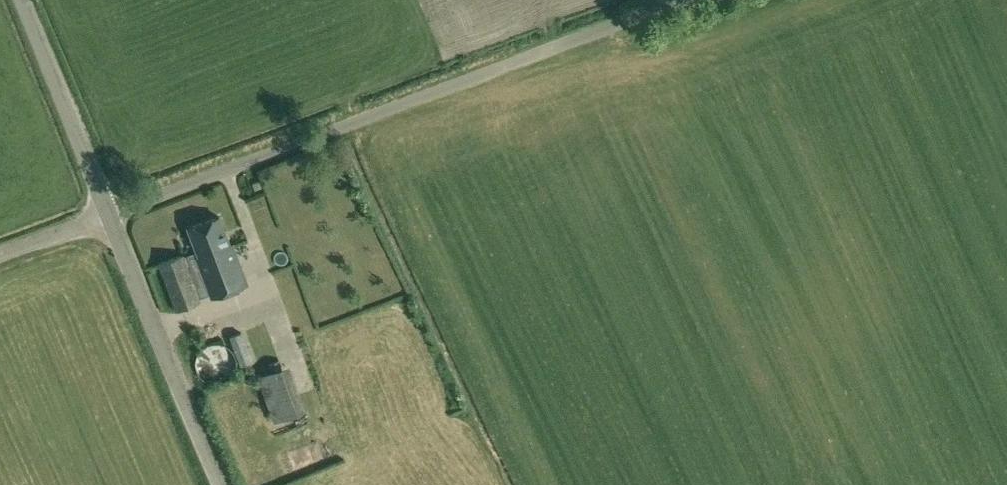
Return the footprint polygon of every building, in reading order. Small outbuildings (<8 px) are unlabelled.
[(188,226),(197,250),(199,256),(230,245),(229,244),(219,215),(188,226)] [(199,256),(197,250),(185,254),(184,253),(157,263),(175,311),(202,300),(197,286),(205,283),(210,297),(249,282),(234,243),(229,244),(230,245),(199,256)] [(241,332),(230,336),(233,344),(244,340),(241,332)] [(273,421),(298,412),(281,367),(258,376),(273,421)]
